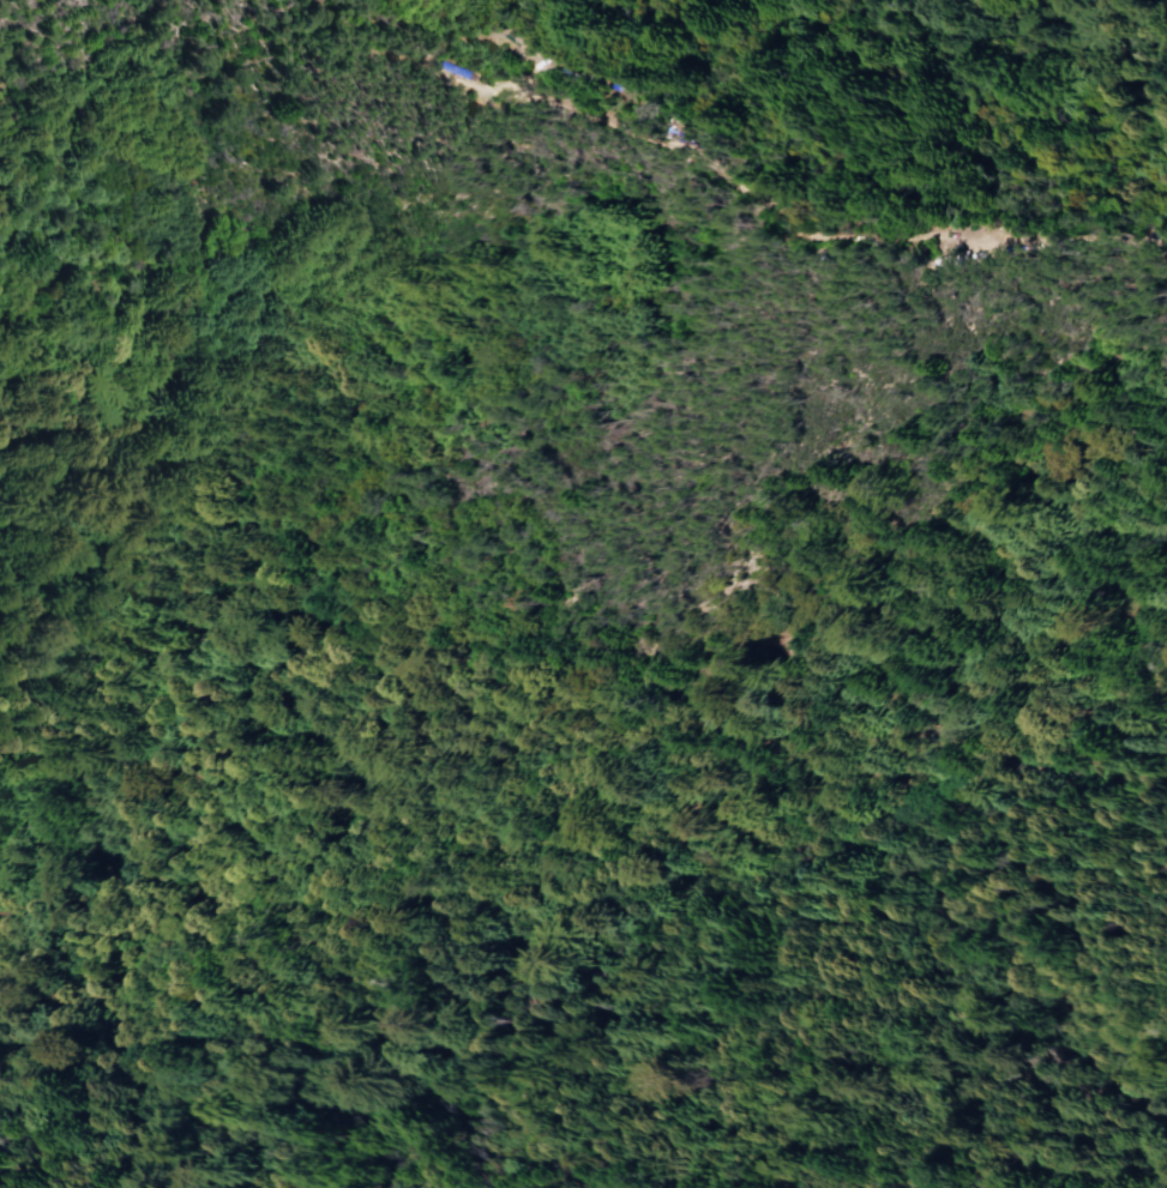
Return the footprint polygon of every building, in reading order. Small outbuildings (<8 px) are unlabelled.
[(479,72),(451,61),(447,70),(475,80),(479,72)]
